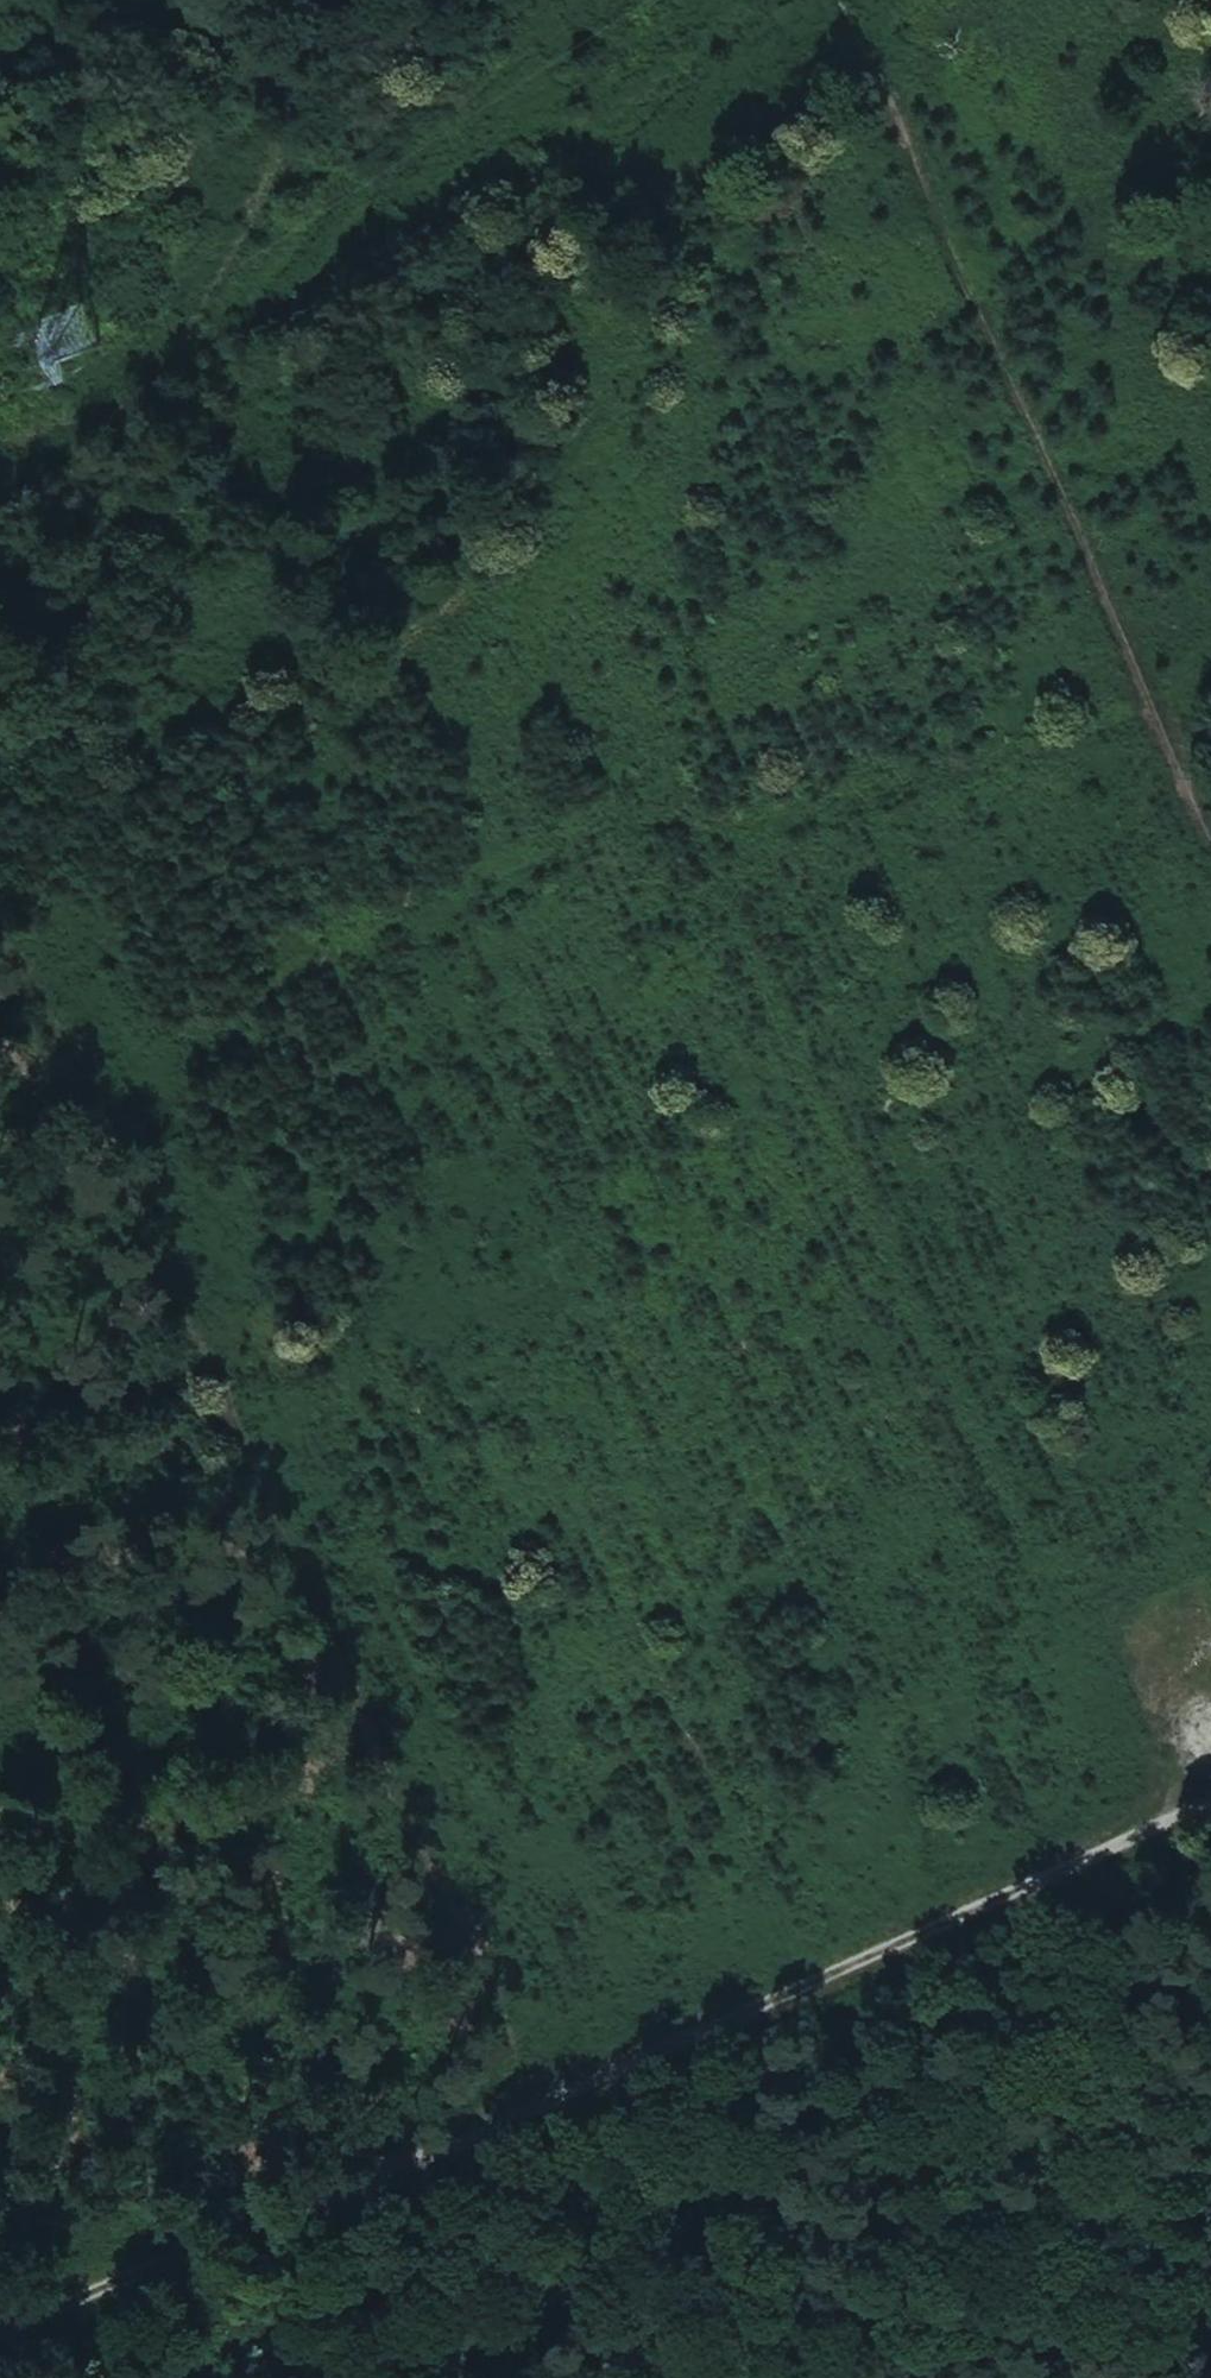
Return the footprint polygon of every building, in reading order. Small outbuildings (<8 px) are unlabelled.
[(73,367),(68,353),(91,344),(78,308),(41,322),(60,372),(73,367)]
